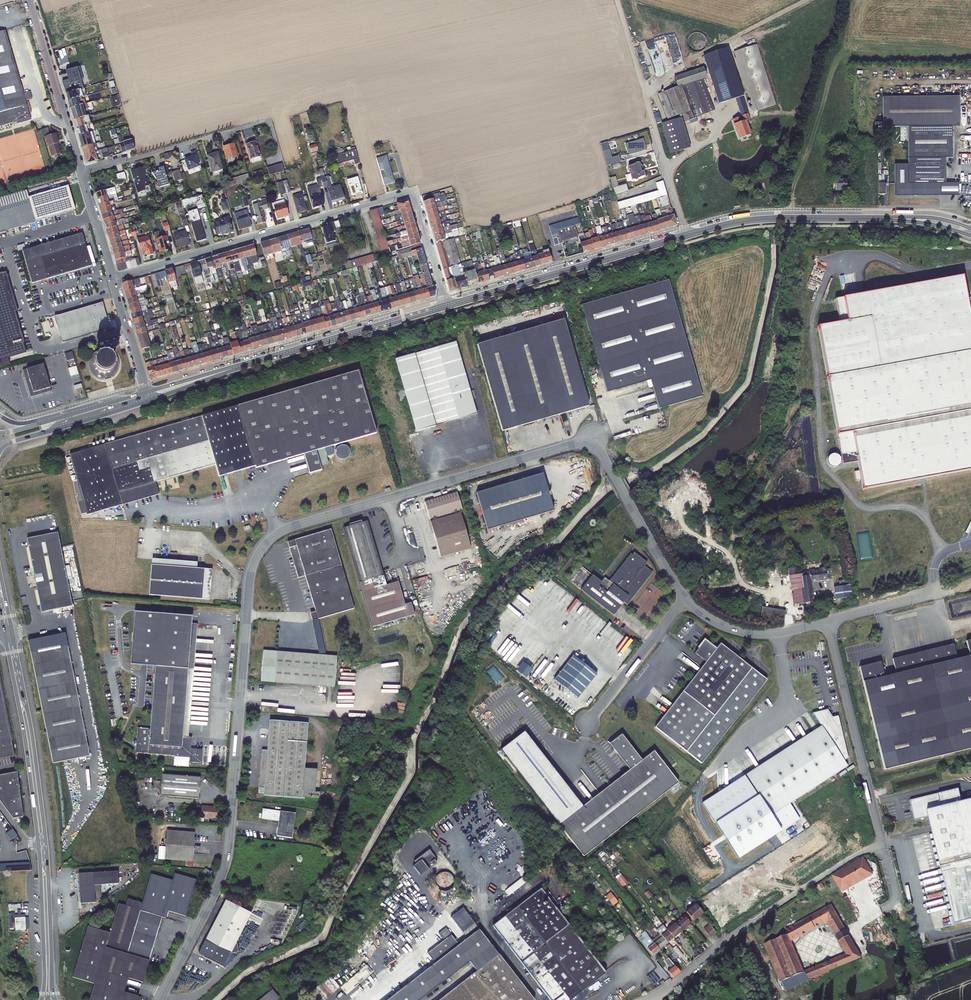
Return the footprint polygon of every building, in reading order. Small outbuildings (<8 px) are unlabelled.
[(0,31),(0,126),(11,123),(12,125),(17,124),(31,120),(26,105),(5,30),(0,31)] [(749,101),(750,103),(752,112),(775,104),(756,44),(733,51),(749,101)] [(744,96),(728,48),(703,56),(718,104),(735,98),(741,117),(732,120),(734,124),(746,121),(747,124),(750,122),(742,96),(744,96)] [(65,80),(62,81),(66,94),(81,89),(83,89),(81,80),(83,80),(79,67),(67,70),(65,71),(68,80),(69,83),(66,84),(65,80)] [(707,78),(703,67),(674,77),(677,86),(658,94),(667,119),(682,114),(685,122),(689,121),(690,124),(697,121),(696,118),(696,117),(714,110),(703,79),(707,78)] [(82,97),(81,89),(66,94),(68,101),(82,97)] [(30,92),(23,94),(25,101),(32,99),(30,92)] [(82,97),(68,101),(70,108),(85,103),(83,96),(82,97)] [(116,96),(111,97),(114,107),(120,105),(117,96),(116,96)] [(939,183),(945,183),(945,158),(952,158),(952,126),(959,126),(959,96),(882,97),(883,127),(900,127),(900,141),(908,141),(908,164),(894,164),(894,196),(939,196),(939,183)] [(85,103),(70,108),(71,111),(72,111),(73,113),(71,113),(74,120),(88,116),(92,115),(90,110),(89,111),(87,103),(85,103)] [(88,116),(74,120),(76,129),(88,125),(90,124),(88,116)] [(681,117),(661,123),(670,154),(690,148),(681,117)] [(746,121),(734,124),(739,139),(751,134),(747,124),(746,121)] [(88,125),(76,129),(78,136),(90,132),(88,125)] [(90,132),(78,136),(82,148),(96,144),(92,132),(90,132)] [(49,133),(42,135),(43,138),(44,137),(47,146),(49,146),(52,155),(60,153),(57,143),(58,143),(55,134),(50,136),(49,133)] [(118,138),(119,143),(122,153),(134,149),(131,139),(122,142),(120,135),(117,136),(118,138)] [(643,140),(625,145),(628,155),(646,150),(643,140)] [(603,151),(607,165),(620,161),(619,155),(612,157),(607,141),(600,143),(602,151),(603,151)] [(96,144),(82,148),(84,155),(98,151),(97,147),(100,146),(99,142),(96,144)] [(256,142),(246,145),(250,160),(251,160),(252,163),(261,160),(260,157),(256,142)] [(234,144),(224,147),(226,154),(225,154),(226,160),(238,156),(234,144)] [(318,152),(316,145),(316,144),(309,146),(311,154),(318,152)] [(888,144),(877,145),(878,153),(881,153),(881,147),(888,147),(888,144)] [(98,151),(84,155),(86,163),(97,160),(96,155),(102,154),(103,158),(109,157),(106,148),(98,151)] [(343,153),(335,156),(338,164),(353,160),(355,165),(359,163),(355,150),(348,152),(343,153)] [(192,157),(185,160),(188,170),(199,166),(197,163),(199,162),(195,151),(190,153),(192,157)] [(217,153),(207,155),(213,175),(223,172),(217,153)] [(386,156),(376,158),(380,170),(383,169),(384,172),(380,173),(384,185),(385,185),(385,184),(394,182),(386,156)] [(282,163),(267,167),(269,175),(284,171),(282,163)] [(630,174),(626,175),(628,180),(631,179),(632,180),(634,179),(635,180),(637,180),(637,178),(638,178),(639,178),(644,176),(643,171),(640,172),(639,170),(640,169),(640,168),(640,167),(640,166),(640,165),(640,164),(639,164),(638,163),(637,163),(636,163),(636,164),(635,164),(634,165),(628,167),(630,174)] [(138,169),(132,171),(134,179),(135,179),(135,182),(134,182),(137,193),(145,191),(144,187),(149,185),(146,178),(145,179),(144,176),(145,176),(142,167),(138,168),(138,169)] [(159,171),(152,173),(155,178),(158,182),(156,183),(156,184),(155,186),(156,186),(157,187),(159,188),(169,185),(163,167),(158,168),(159,171)] [(321,179),(323,187),(326,186),(327,188),(332,203),(342,200),(341,198),(343,197),(344,199),(340,185),(331,187),(331,184),(332,184),(330,177),(328,177),(328,176),(325,177),(322,168),(318,169),(321,179)] [(179,170),(172,172),(175,182),(178,181),(179,182),(182,181),(179,170)] [(885,183),(888,183),(888,170),(878,170),(878,194),(881,194),(884,194),(885,186),(885,183)] [(124,172),(115,175),(118,182),(126,179),(124,172)] [(247,174),(227,180),(229,187),(249,181),(247,174)] [(851,190),(852,179),(837,178),(837,190),(851,190)] [(317,185),(318,186),(308,189),(313,208),(319,206),(324,204),(321,194),(318,195),(316,189),(319,188),(323,187),(321,179),(316,180),(317,185)] [(286,193),(282,182),(282,180),(276,182),(280,195),(286,193)] [(657,199),(667,196),(663,181),(655,183),(658,191),(617,202),(619,210),(636,205),(640,203),(657,199)] [(939,183),(939,196),(958,196),(958,183),(945,183),(939,183)] [(617,185),(613,186),(615,194),(628,190),(626,184),(618,186),(617,185)] [(68,185),(28,197),(36,221),(40,220),(49,217),(75,210),(68,186),(68,185)] [(308,189),(318,186),(317,185),(307,188),(312,208),(313,208),(308,189)] [(97,199),(116,194),(114,188),(95,193),(97,199)] [(304,201),(303,197),(302,193),(301,193),(300,189),(294,191),(295,194),(295,195),(292,196),(297,213),(306,210),(303,201),(304,201)] [(28,197),(27,190),(0,198),(0,233),(28,225),(36,222),(36,221),(28,197)] [(423,202),(445,196),(444,192),(440,194),(439,193),(432,195),(432,196),(422,198),(423,202)] [(116,194),(97,199),(99,205),(118,200),(116,194)] [(181,202),(183,208),(196,204),(198,210),(205,208),(201,195),(181,201),(181,202)] [(223,201),(220,201),(223,211),(228,209),(228,211),(231,210),(227,199),(225,199),(224,195),(221,196),(223,201)] [(445,196),(423,202),(425,207),(446,201),(445,196)] [(667,196),(657,199),(659,208),(670,205),(667,196)] [(118,200),(99,205),(101,215),(116,211),(114,204),(127,200),(126,197),(118,200)] [(261,203),(252,205),(256,220),(257,220),(258,224),(266,222),(265,217),(266,217),(264,210),(268,209),(267,208),(265,200),(264,199),(260,200),(261,203)] [(284,200),(273,203),(274,206),(273,206),(273,207),(274,207),(277,218),(288,215),(285,204),(286,204),(285,202),(284,202),(284,200)] [(395,211),(409,207),(407,200),(396,203),(397,206),(394,207),(395,211)] [(446,201),(425,207),(426,211),(447,205),(446,201)] [(183,208),(181,202),(178,203),(178,204),(175,205),(178,214),(180,213),(184,212),(183,208)] [(447,205),(426,211),(427,216),(444,211),(443,210),(448,209),(447,205)] [(670,205),(659,208),(659,209),(660,211),(665,210),(667,217),(662,219),(665,229),(676,226),(670,205)] [(409,207),(395,211),(390,213),(391,218),(394,217),(411,212),(409,207)] [(116,211),(101,215),(103,220),(118,215),(117,214),(122,212),(121,209),(116,211)] [(197,209),(187,212),(196,242),(206,239),(197,209)] [(379,216),(377,209),(369,211),(381,251),(387,249),(389,248),(387,245),(387,242),(379,216)] [(660,211),(659,209),(654,210),(655,211),(655,214),(660,230),(665,229),(662,219),(660,211)] [(247,210),(234,213),(239,230),(248,227),(248,226),(251,225),(247,210)] [(444,211),(427,216),(429,221),(445,217),(444,211)] [(411,212),(394,217),(395,222),(412,217),(411,212)] [(118,215),(103,220),(104,225),(122,219),(121,218),(126,217),(125,213),(118,215)] [(628,219),(627,219),(633,238),(639,236),(634,216),(633,214),(627,215),(628,219)] [(644,214),(639,216),(645,235),(650,233),(644,216),(644,214)] [(654,222),(652,222),(654,232),(660,230),(655,214),(652,215),(654,222)] [(445,217),(429,221),(430,226),(447,222),(446,220),(450,219),(450,215),(445,217)] [(639,215),(634,216),(639,236),(645,235),(639,216),(639,215)] [(649,215),(644,216),(650,233),(654,232),(652,222),(649,215)] [(220,220),(213,222),(215,229),(216,234),(217,234),(223,233),(223,232),(226,231),(226,233),(232,231),(228,216),(220,219),(220,220)] [(412,217),(395,222),(392,223),(393,227),(397,226),(397,225),(400,224),(400,227),(414,223),(412,217)] [(575,225),(575,226),(581,225),(578,217),(575,217),(565,220),(549,226),(551,235),(558,233),(557,230),(575,225)] [(122,219),(104,225),(106,230),(123,225),(125,224),(125,222),(124,222),(123,219),(122,219)] [(633,238),(627,219),(622,221),(623,222),(628,240),(633,238)] [(338,220),(332,222),(335,232),(336,235),(340,234),(339,231),(341,230),(338,220)] [(447,222),(430,226),(432,231),(450,226),(449,221),(447,222)] [(335,232),(332,222),(326,224),(327,226),(321,228),(326,244),(336,241),(333,232),(335,232)] [(623,222),(617,223),(622,242),(628,240),(623,222)] [(414,223),(400,227),(397,228),(399,233),(415,228),(414,223)] [(617,223),(611,225),(616,243),(622,242),(617,223)] [(450,226),(432,231),(434,237),(457,230),(456,224),(450,226)] [(616,243),(611,225),(610,224),(606,225),(606,226),(611,245),(616,243)] [(123,225),(106,230),(108,235),(124,230),(123,225)] [(558,233),(551,235),(554,246),(563,243),(563,241),(578,236),(575,226),(575,225),(557,230),(558,233)] [(599,226),(595,227),(597,233),(598,238),(601,248),(606,246),(601,228),(599,226)] [(606,226),(601,228),(606,246),(611,245),(606,226)] [(415,228),(399,233),(394,234),(395,238),(399,236),(400,238),(417,233),(415,228)] [(309,229),(298,232),(302,248),(313,245),(311,239),(309,231),(309,229)] [(124,230),(108,235),(109,241),(126,236),(124,230)] [(177,246),(174,233),(173,234),(177,249),(190,245),(186,230),(185,230),(189,244),(183,246),(182,244),(177,246)] [(175,233),(174,233),(177,246),(182,244),(183,246),(189,244),(185,230),(178,232),(177,230),(174,231),(175,233)] [(457,230),(434,237),(436,244),(443,242),(449,240),(448,238),(459,235),(457,230)] [(601,248),(598,238),(594,239),(591,230),(588,230),(588,232),(594,250),(601,248)] [(158,231),(154,233),(160,253),(170,249),(166,236),(160,237),(158,231)] [(298,232),(287,235),(290,247),(291,248),(296,246),(299,254),(301,253),(302,258),(305,257),(302,248),(298,232)] [(594,250),(588,232),(583,234),(583,235),(588,251),(594,250)] [(82,233),(22,251),(32,284),(92,266),(91,265),(84,242),(82,233)] [(400,238),(387,242),(387,245),(393,243),(393,242),(396,241),(398,240),(400,244),(418,239),(417,233),(400,238)] [(140,236),(136,237),(140,249),(142,248),(144,255),(147,254),(147,256),(153,254),(148,235),(140,238),(140,236)] [(287,235),(277,238),(281,252),(286,251),(285,249),(290,247),(287,235)] [(583,235),(578,236),(583,253),(588,251),(583,235)] [(126,236),(109,241),(110,246),(127,241),(126,236)] [(277,238),(269,241),(272,253),(276,252),(277,254),(282,253),(281,252),(277,238)] [(418,239),(400,244),(396,245),(397,250),(413,245),(420,243),(418,239)] [(449,240),(443,242),(444,246),(445,249),(446,252),(449,264),(450,267),(460,264),(453,239),(449,240)] [(127,241),(110,246),(112,250),(129,245),(127,241)] [(272,253),(269,241),(260,243),(264,256),(272,253)] [(420,243),(413,245),(414,247),(396,252),(397,255),(401,254),(406,253),(410,251),(415,250),(421,248),(420,243)] [(540,266),(537,255),(534,244),(529,246),(530,252),(535,267),(540,266)] [(129,245),(112,250),(113,255),(130,250),(129,245)] [(253,245),(247,247),(252,264),(258,262),(255,252),(253,245)] [(247,247),(241,249),(247,270),(253,268),(252,264),(247,247)] [(509,275),(505,259),(501,247),(496,248),(498,257),(504,276),(509,275)] [(417,254),(420,265),(426,263),(422,249),(421,249),(421,248),(415,250),(417,254)] [(241,249),(235,250),(241,271),(241,272),(247,270),(241,249)] [(542,253),(537,255),(540,266),(551,262),(548,249),(542,251),(542,253)] [(130,250),(113,255),(115,261),(131,256),(132,256),(130,250)] [(235,250),(229,252),(234,269),(235,273),(241,271),(235,250)] [(524,270),(520,254),(519,251),(516,252),(516,250),(514,251),(514,254),(519,272),(524,270)] [(229,252),(223,254),(228,270),(234,269),(229,252)] [(530,252),(520,254),(524,270),(535,267),(530,252)] [(223,254),(217,256),(221,270),(224,269),(226,276),(229,275),(228,270),(223,254)] [(373,254),(350,261),(352,268),(356,267),(367,264),(371,262),(375,261),(373,254)] [(519,272),(514,254),(512,255),(509,256),(510,257),(514,273),(519,272)] [(504,276),(498,257),(496,258),(496,255),(493,256),(494,261),(499,278),(504,276)] [(217,256),(211,257),(216,274),(218,279),(223,277),(221,270),(217,256)] [(132,259),(116,264),(118,271),(119,271),(140,265),(138,257),(132,259)] [(211,257),(204,259),(211,282),(211,283),(215,282),(213,275),(216,274),(211,257)] [(510,257),(505,259),(509,275),(514,273),(510,257)] [(204,259),(197,261),(199,268),(202,267),(206,283),(211,282),(204,259)] [(494,279),(489,263),(489,262),(488,262),(487,260),(483,262),(483,263),(489,281),(494,279)] [(197,261),(189,264),(192,272),(196,285),(203,283),(199,268),(197,261)] [(471,261),(466,263),(471,282),(477,280),(472,264),(471,261)] [(494,261),(489,263),(494,279),(499,278),(494,261)] [(477,262),(472,264),(477,280),(478,284),(483,282),(478,264),(477,262)] [(426,263),(420,265),(422,271),(425,284),(431,282),(426,263)] [(466,263),(460,264),(466,283),(470,282),(471,282),(466,263)] [(483,263),(478,264),(483,282),(489,281),(483,263)] [(189,264),(183,266),(186,273),(192,272),(189,264)] [(460,264),(450,267),(457,290),(467,287),(466,283),(460,264)] [(183,265),(172,269),(175,278),(186,274),(186,273),(183,266),(183,265)] [(450,267),(443,269),(449,290),(451,292),(452,291),(457,290),(450,267)] [(172,269),(165,271),(168,280),(169,285),(173,283),(174,287),(177,286),(175,278),(172,269)] [(165,271),(158,273),(160,280),(163,279),(164,281),(168,280),(165,271)] [(421,278),(419,279),(424,299),(429,298),(425,284),(422,271),(419,272),(421,278)] [(424,299),(419,279),(417,275),(413,276),(413,278),(420,301),(424,299)] [(818,329),(845,466),(860,463),(865,491),(970,470),(970,325),(961,276),(835,301),(839,325),(818,329)] [(146,285),(144,277),(123,283),(122,285),(124,292),(146,285)] [(420,301),(413,278),(408,280),(411,288),(415,302),(420,301)] [(670,280),(583,305),(608,393),(651,380),(660,409),(703,396),(670,280)] [(401,283),(399,284),(405,305),(410,304),(406,290),(404,281),(401,282),(401,283)] [(2,366),(1,365),(10,363),(8,357),(26,352),(23,343),(24,343),(15,312),(18,311),(10,287),(7,288),(5,282),(0,283),(0,366),(2,366)] [(431,282),(425,284),(429,298),(434,297),(435,295),(431,282)] [(405,305),(399,284),(399,283),(394,285),(397,293),(400,306),(405,305)] [(146,285),(124,292),(126,300),(140,296),(138,291),(140,291),(140,290),(147,288),(146,285)] [(392,285),(390,286),(396,308),(400,306),(397,293),(394,293),(392,285)] [(390,286),(384,288),(390,309),(396,308),(390,286)] [(385,311),(379,289),(379,288),(376,289),(377,294),(376,295),(381,312),(385,311)] [(384,288),(379,289),(385,311),(390,309),(384,288)] [(411,288),(406,290),(410,304),(415,302),(411,288)] [(381,312),(376,295),(374,289),(369,291),(370,294),(376,314),(381,312)] [(351,298),(349,298),(355,320),(360,318),(354,297),(353,294),(350,295),(351,298)] [(369,296),(365,297),(370,315),(376,314),(370,294),(368,294),(369,296)] [(140,296),(126,300),(128,305),(145,300),(143,295),(140,296)] [(359,295),(354,297),(360,318),(365,317),(360,299),(359,295)] [(346,322),(340,303),(338,297),(334,299),(335,302),(341,324),(346,322)] [(365,297),(360,299),(365,317),(370,315),(365,297)] [(348,301),(345,302),(351,321),(355,320),(349,298),(347,299),(348,301)] [(145,300),(128,305),(129,310),(146,305),(147,305),(147,303),(148,303),(147,300),(145,300)] [(336,325),(329,304),(328,300),(323,301),(325,305),(331,327),(336,325)] [(342,303),(340,303),(346,322),(351,321),(345,302),(345,301),(342,302),(342,303)] [(102,302),(54,316),(62,343),(65,342),(107,329),(110,328),(102,302)] [(335,302),(329,304),(336,325),(341,324),(335,302)] [(310,304),(308,305),(315,331),(326,328),(320,307),(319,303),(311,306),(310,304)] [(315,331),(308,305),(307,304),(304,305),(305,309),(306,312),(305,312),(311,333),(315,331)] [(146,305),(129,310),(131,315),(147,310),(146,305)] [(325,305),(320,307),(326,328),(331,327),(325,305)] [(311,333),(305,312),(303,306),(300,307),(302,313),(300,314),(306,334),(311,333)] [(147,310),(131,315),(132,320),(152,314),(151,309),(147,310)] [(306,334),(300,314),(299,311),(294,312),(295,313),(295,315),(301,335),(306,334)] [(283,319),(281,319),(287,339),(292,338),(286,318),(284,312),(282,313),(283,319)] [(152,314),(132,320),(134,326),(151,321),(150,318),(153,317),(152,314)] [(295,315),(291,316),(297,337),(301,335),(295,315)] [(297,337),(291,316),(286,318),(292,338),(297,337)] [(283,341),(277,321),(275,317),(271,318),(278,342),(283,341)] [(269,323),(267,324),(273,344),(278,342),(271,318),(268,319),(269,323)] [(280,320),(277,321),(283,341),(287,339),(281,319),(281,318),(280,318),(280,320)] [(151,321),(134,326),(135,330),(150,326),(150,325),(157,323),(156,319),(151,321)] [(478,344),(502,431),(589,407),(564,320),(478,344)] [(252,350),(246,330),(244,323),(241,324),(241,326),(238,327),(239,331),(246,352),(252,350)] [(267,324),(262,325),(268,345),(273,344),(267,324)] [(263,347),(257,327),(256,325),(251,326),(251,329),(257,348),(263,347)] [(262,325),(257,327),(263,347),(268,345),(262,325)] [(150,326),(135,330),(137,335),(146,333),(146,331),(153,329),(152,326),(150,326)] [(232,340),(229,341),(233,355),(240,353),(234,332),(233,329),(230,330),(231,334),(230,334),(232,340)] [(251,329),(246,330),(252,350),(257,348),(251,329)] [(239,331),(234,332),(240,353),(246,352),(239,331)] [(146,333),(137,335),(141,350),(149,347),(150,347),(146,333)] [(217,360),(212,342),(209,333),(204,334),(207,344),(212,362),(217,360)] [(214,342),(212,342),(217,360),(223,358),(218,341),(216,336),(213,337),(214,342)] [(228,337),(223,339),(228,357),(233,355),(229,341),(228,337)] [(223,339),(218,341),(223,358),(228,357),(223,339)] [(202,364),(197,345),(196,341),(191,343),(193,349),(198,366),(202,364)] [(418,431),(478,414),(457,342),(397,359),(418,431)] [(202,344),(197,345),(202,364),(207,363),(202,345),(202,344)] [(207,344),(202,345),(207,363),(212,362),(207,344)] [(179,351),(178,352),(183,370),(188,369),(183,350),(181,346),(178,347),(179,351)] [(187,349),(183,350),(188,369),(193,367),(188,351),(187,349)] [(193,349),(188,351),(193,367),(198,366),(193,349)] [(106,350),(104,350),(102,350),(101,351),(99,351),(97,352),(96,353),(95,354),(93,355),(92,356),(91,358),(91,359),(90,361),(90,363),(89,364),(90,366),(90,368),(90,369),(91,371),(92,372),(93,374),(94,375),(95,376),(97,377),(98,378),(100,378),(102,379),(103,379),(105,379),(107,378),(108,378),(110,377),(112,376),(113,375),(114,374),(115,373),(116,371),(117,370),(117,368),(118,367),(118,365),(118,363),(118,361),(117,360),(116,358),(116,357),(115,355),(113,354),(112,353),(111,352),(109,351),(107,351),(106,350)] [(178,371),(172,351),(172,350),(166,352),(167,357),(172,373),(178,371)] [(177,350),(172,351),(178,371),(183,370),(178,352),(177,350)] [(72,351),(64,354),(67,361),(74,359),(72,351)] [(167,357),(163,358),(167,375),(172,373),(167,357)] [(163,358),(158,359),(163,376),(167,375),(163,358)] [(158,359),(153,361),(158,377),(163,376),(158,359)] [(158,377),(153,361),(145,363),(150,379),(151,379),(158,377)] [(43,364),(26,369),(33,393),(43,390),(44,391),(47,390),(47,389),(50,388),(43,364)] [(76,366),(69,368),(71,376),(78,374),(76,366)] [(51,391),(50,388),(47,389),(47,390),(44,391),(43,390),(33,393),(26,369),(23,370),(30,397),(51,391)] [(359,371),(246,404),(264,467),(305,455),(310,474),(323,470),(322,467),(317,451),(325,449),(377,434),(359,371)] [(264,467),(246,404),(239,406),(256,467),(257,469),(264,467)] [(220,477),(256,467),(239,406),(70,455),(78,482),(74,483),(78,501),(82,514),(87,513),(87,515),(160,495),(156,482),(217,465),(220,477)] [(337,453),(338,456),(339,457),(341,459),(343,459),(346,459),(348,458),(350,457),(351,454),(351,452),(351,450),(350,448),(348,446),(346,445),(343,445),(341,446),(339,447),(338,449),(337,451),(337,453)] [(325,449),(317,451),(322,467),(330,465),(325,449)] [(479,491),(490,529),(556,509),(545,472),(479,491)] [(459,490),(426,500),(431,518),(464,508),(459,490)] [(462,511),(432,519),(442,555),(472,547),(462,511)] [(349,526),(343,528),(372,627),(414,615),(411,603),(405,605),(398,582),(386,585),(367,521),(361,523),(361,521),(349,525),(349,526)] [(305,576),(315,612),(317,620),(354,609),(330,530),(294,540),(296,546),(289,549),(292,560),(294,566),(298,578),(305,576)] [(60,532),(29,538),(44,612),(75,606),(70,579),(75,578),(72,565),(67,566),(60,532)] [(287,542),(289,549),(296,546),(294,540),(287,542)] [(592,575),(580,590),(613,616),(623,603),(626,605),(628,601),(648,577),(652,572),(644,566),(646,563),(633,553),(618,573),(621,575),(613,585),(610,583),(604,578),(601,582),(592,575)] [(155,558),(154,565),(199,568),(200,561),(155,558)] [(199,568),(154,565),(152,594),(212,599),(215,569),(199,568)] [(802,572),(799,573),(802,602),(814,601),(813,590),(812,581),(831,579),(830,569),(810,571),(810,575),(803,576),(802,572)] [(618,573),(610,583),(613,585),(621,575),(618,573)] [(794,603),(802,602),(799,573),(791,573),(793,592),(794,603)] [(648,577),(628,601),(629,602),(649,577),(648,577)] [(852,598),(850,581),(841,581),(841,586),(837,587),(838,599),(852,598)] [(772,608),(772,616),(787,617),(787,608),(772,608)] [(137,611),(133,652),(192,656),(195,615),(137,611)] [(317,620),(315,612),(309,614),(311,622),(319,656),(325,657),(317,620)] [(66,635),(30,642),(54,765),(91,757),(66,635)] [(696,649),(697,650),(703,642),(715,651),(715,650),(703,640),(696,649)] [(678,698),(710,722),(751,669),(719,645),(715,650),(715,651),(703,642),(697,650),(694,655),(705,663),(678,698)] [(885,769),(970,749),(970,656),(958,659),(955,644),(894,658),(898,673),(885,676),(882,661),(861,666),(885,769)] [(275,680),(334,685),(336,661),(277,656),(278,652),(263,651),(260,682),(275,683),(275,680)] [(192,761),(204,762),(205,749),(193,748),(194,736),(189,736),(185,736),(191,668),(192,656),(133,652),(133,663),(158,665),(153,728),(140,727),(138,752),(193,756),(192,761)] [(319,656),(278,652),(277,656),(336,661),(336,658),(325,657),(319,656)] [(573,656),(554,680),(578,699),(597,674),(573,656)] [(497,682),(504,675),(494,665),(487,671),(497,682)] [(194,668),(191,668),(185,736),(189,736),(194,668)] [(710,722),(686,753),(701,765),(766,680),(751,669),(710,722)] [(334,689),(334,685),(275,680),(275,683),(334,689)] [(14,754),(0,682),(0,757),(14,754)] [(655,729),(686,753),(710,722),(678,698),(655,729)] [(757,795),(770,815),(847,767),(844,762),(848,760),(840,726),(837,726),(832,718),(828,710),(812,714),(821,727),(745,775),(757,795)] [(302,792),(304,770),(308,725),(270,721),(267,752),(262,751),(258,794),(263,794),(263,797),(302,800),(302,798),(318,799),(319,794),(315,793),(302,792)] [(558,826),(582,808),(525,732),(500,751),(558,826)] [(558,826),(582,858),(678,784),(654,753),(642,762),(622,736),(609,745),(629,771),(582,808),(558,826)] [(316,771),(304,770),(302,792),(315,793),(316,771)] [(0,775),(0,797),(15,817),(25,815),(20,771),(16,772),(0,775)] [(164,794),(196,797),(198,775),(165,773),(164,794)] [(963,803),(960,789),(911,802),(916,822),(930,818),(957,925),(970,922),(970,801),(963,803)] [(757,795),(714,823),(736,858),(780,831),(770,815),(757,795)] [(213,804),(205,804),(204,816),(220,817),(221,806),(213,806),(213,804)] [(295,814),(262,810),(261,820),(278,822),(276,837),(292,839),(295,814)] [(13,828),(6,833),(11,840),(17,835),(13,828)] [(194,833),(167,831),(164,860),(192,862),(194,833)] [(429,851),(414,863),(416,865),(412,868),(420,878),(433,867),(430,863),(435,859),(429,851)] [(864,858),(832,875),(842,892),(874,875),(864,858)] [(0,864),(0,872),(31,870),(28,862),(0,864)] [(118,871),(93,873),(94,885),(100,885),(119,884),(118,871)] [(621,872),(616,877),(624,886),(629,881),(621,872)] [(139,997),(125,993),(129,979),(144,983),(163,917),(167,918),(169,911),(187,916),(197,880),(175,873),(173,880),(151,874),(142,903),(128,899),(126,906),(118,904),(109,933),(87,927),(72,978),(95,984),(90,999),(139,999),(139,997)] [(93,873),(78,874),(80,904),(95,903),(94,885),(93,873)] [(442,873),(441,874),(440,874),(439,874),(439,875),(438,876),(437,877),(436,878),(436,879),(435,880),(435,881),(435,883),(435,884),(435,885),(435,886),(436,887),(436,888),(437,889),(437,890),(438,891),(439,891),(440,892),(441,892),(442,892),(443,893),(444,893),(446,893),(447,893),(448,892),(449,892),(450,892),(451,891),(451,890),(452,890),(453,889),(453,888),(454,887),(454,886),(454,885),(455,884),(455,883),(455,881),(454,880),(454,879),(454,878),(453,878),(452,876),(451,875),(450,874),(449,874),(448,873),(447,873),(446,873),(444,873),(442,873)] [(509,894),(527,883),(524,877),(506,889),(509,894)] [(495,925),(555,999),(573,999),(609,971),(542,888),(495,925)] [(612,891),(606,894),(613,905),(619,901),(612,891)] [(251,914),(226,901),(203,945),(209,948),(229,959),(236,957),(234,948),(251,914)] [(697,902),(687,910),(694,919),(704,911),(697,902)] [(784,981),(806,972),(792,941),(828,921),(837,936),(849,930),(833,904),(799,923),(797,920),(790,924),(791,928),(788,930),(790,934),(767,945),(784,981)] [(462,909),(450,919),(466,938),(478,928),(462,909)] [(685,914),(676,921),(683,929),(691,922),(685,914)] [(28,931),(27,919),(22,919),(22,916),(19,916),(19,919),(17,919),(18,932),(28,931)] [(676,921),(668,929),(674,936),(683,929),(676,921)] [(657,928),(662,934),(668,942),(674,936),(668,929),(663,924),(657,928)] [(718,931),(713,925),(707,930),(711,936),(718,931)] [(837,936),(840,941),(851,935),(849,930),(837,936)] [(437,963),(427,970),(440,985),(472,960),(479,969),(473,974),(469,970),(444,990),(453,999),(534,999),(478,931),(460,944),(452,935),(429,953),(437,963)] [(660,948),(668,942),(662,934),(654,941),(656,942),(660,948)] [(840,941),(847,954),(807,971),(810,978),(864,956),(851,935),(840,941)] [(639,938),(648,949),(649,948),(654,954),(660,948),(656,942),(650,947),(642,936),(639,938)] [(203,945),(200,951),(206,954),(209,948),(203,945)] [(206,954),(200,951),(197,957),(223,970),(229,959),(209,948),(206,954)] [(679,954),(673,948),(671,950),(677,956),(679,954)] [(346,991),(372,969),(366,962),(359,968),(361,970),(342,986),(346,991)] [(677,968),(671,962),(667,965),(671,969),(668,972),(673,978),(676,975),(680,971),(677,968)] [(390,999),(421,999),(440,985),(427,970),(390,999)] [(311,993),(318,999),(325,999),(334,991),(325,980),(311,993)] [(260,999),(278,999),(279,999),(272,990),(260,999)] [(444,990),(432,999),(453,999),(444,990)]
